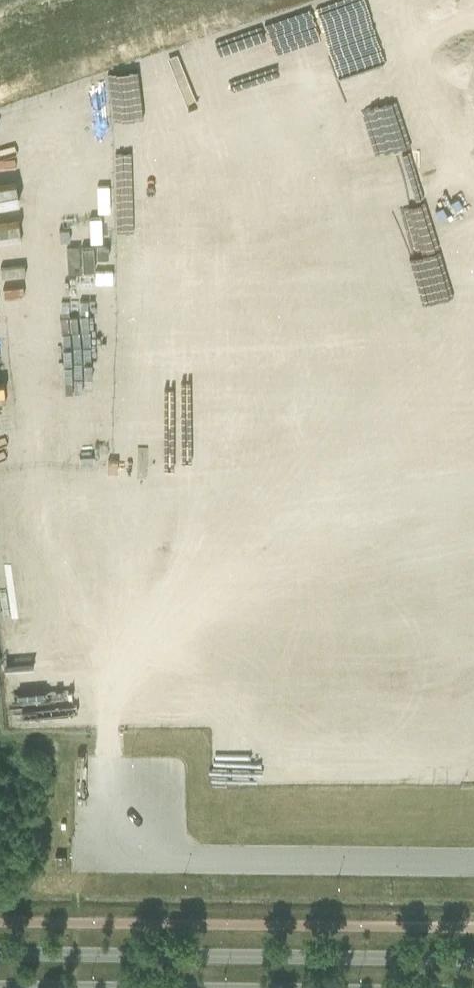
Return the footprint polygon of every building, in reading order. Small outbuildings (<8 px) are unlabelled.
[(55,867),(65,867),(65,856),(56,856),(55,867)]
